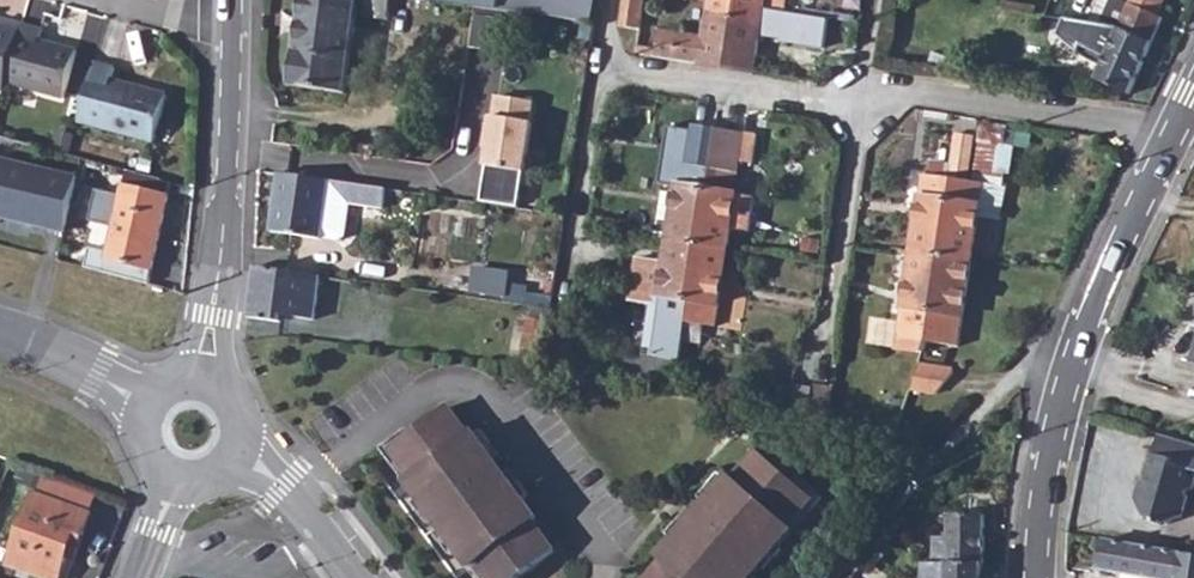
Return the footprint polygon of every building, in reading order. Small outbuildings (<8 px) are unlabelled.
[(301,56),(354,63),(362,2),(346,0),(308,0),(301,56)] [(369,16),(392,20),(395,6),(401,6),(402,0),(371,0),(369,16)] [(437,1),(500,12),(502,0),(428,0),(437,1)] [(500,12),(593,24),(596,0),(502,0),(500,12)] [(622,28),(642,31),(647,0),(626,0),(622,28)] [(738,6),(778,12),(784,13),(786,0),(739,0),(738,6)] [(1088,25),(1101,27),(1103,22),(1120,30),(1153,45),(1164,20),(1159,18),(1167,0),(1133,0),(1131,6),(1117,0),(1100,0),(1088,25)] [(738,6),(710,1),(704,39),(660,32),(656,59),(728,70),(738,6)] [(738,6),(728,70),(755,74),(760,32),(775,34),(778,12),(738,6)] [(302,12),(286,9),(280,35),(297,39),(302,12)] [(817,18),(808,16),(807,23),(816,25),(817,18)] [(1153,45),(1120,30),(1101,27),(1088,25),(1067,23),(1060,39),(1071,49),(1082,56),(1092,62),(1103,67),(1097,81),(1130,96),(1153,45)] [(5,95),(8,86),(23,28),(4,24),(3,29),(0,29),(0,93),(5,95)] [(23,28),(8,86),(65,101),(78,55),(41,45),(44,34),(23,28)] [(96,65),(82,124),(155,144),(167,97),(112,82),(115,71),(96,65)] [(534,125),(538,105),(503,98),(499,119),(495,118),(491,138),(495,139),(494,150),(490,168),(484,204),(523,209),(527,175),(536,126),(534,125)] [(697,110),(695,130),(715,133),(715,131),(718,113),(697,110)] [(671,220),(668,241),(697,246),(715,133),(695,130),(689,164),(693,164),(690,187),(665,184),(660,218),(671,220)] [(715,133),(697,246),(727,250),(730,228),(749,231),(755,198),(735,195),(724,193),(726,170),(738,172),(739,164),(751,166),(756,137),(715,131),(715,133)] [(924,175),(912,252),(941,257),(953,179),(970,181),(977,138),(956,134),(952,166),(931,163),(928,175),(924,175)] [(13,153),(17,142),(0,137),(0,149),(13,153)] [(0,159),(0,213),(15,216),(14,220),(69,232),(81,177),(0,159)] [(724,193),(735,195),(738,172),(726,170),(724,193)] [(390,190),(283,174),(275,231),(327,239),(327,238),(343,240),(348,236),(353,203),(388,208),(390,190)] [(953,179),(941,257),(970,262),(983,183),(970,181),(953,179)] [(128,185),(106,271),(112,273),(151,283),(173,197),(128,185)] [(697,246),(668,241),(664,263),(646,260),(640,302),(669,307),(670,295),(689,298),(697,246)] [(689,298),(685,321),(715,326),(727,250),(697,246),(689,298)] [(912,252),(896,348),(926,352),(927,346),(928,342),(941,257),(912,252)] [(941,257),(928,342),(958,346),(970,262),(941,257)] [(258,267),(253,317),(286,322),(287,315),(319,319),(324,277),(258,267)] [(478,271),(476,289),(509,294),(511,275),(478,271)] [(920,367),(912,391),(940,395),(955,377),(955,372),(920,367)] [(449,407),(412,435),(391,450),(412,480),(408,483),(408,484),(420,500),(436,521),(440,526),(443,530),(460,552),(472,567),(473,568),(477,565),(486,577),(520,577),(556,551),(533,523),(537,519),(524,501),(516,490),(506,497),(496,484),(502,480),(501,478),(492,465),(496,462),(478,437),(475,433),(471,436),(449,407)] [(391,450),(412,435),(407,428),(380,448),(406,486),(408,484),(408,483),(412,480),(391,450)] [(478,437),(496,462),(503,457),(485,431),(478,437)] [(1162,439),(1157,459),(1155,458),(1140,506),(1148,519),(1154,521),(1152,525),(1163,528),(1165,524),(1172,527),(1186,520),(1192,500),(1190,498),(1190,495),(1193,493),(1193,448),(1162,439)] [(813,499),(794,482),(759,452),(735,480),(731,476),(728,479),(708,503),(712,507),(701,520),(700,521),(705,526),(695,538),(685,530),(676,540),(661,557),(666,561),(650,577),(752,577),(754,576),(762,567),(779,546),(793,531),(794,530),(790,526),(813,499)] [(516,490),(524,501),(531,496),(513,470),(501,478),(502,480),(496,484),(506,497),(516,490)] [(702,497),(708,503),(728,479),(723,473),(702,497)] [(800,476),(794,482),(813,499),(790,526),(794,530),(793,531),(796,533),(825,498),(800,476)] [(12,566),(44,577),(63,577),(70,558),(78,561),(94,515),(38,495),(12,566)] [(436,521),(420,500),(414,505),(430,526),(436,521)] [(670,535),(676,540),(685,530),(695,538),(705,526),(700,521),(701,520),(691,511),(670,535)] [(982,519),(948,518),(947,541),(934,540),(934,561),(933,567),(947,568),(982,569),(982,519)] [(460,552),(443,530),(436,535),(453,557),(460,552)] [(1129,577),(1131,577),(1193,577),(1193,556),(1184,554),(1184,557),(1106,544),(1102,574),(1129,577)] [(779,546),(762,567),(768,572),(786,552),(779,546)] [(472,567),(469,569),(475,577),(486,577),(477,565),(473,568),(472,567)] [(947,568),(933,567),(924,567),(923,577),(982,577),(982,569),(947,568)]
